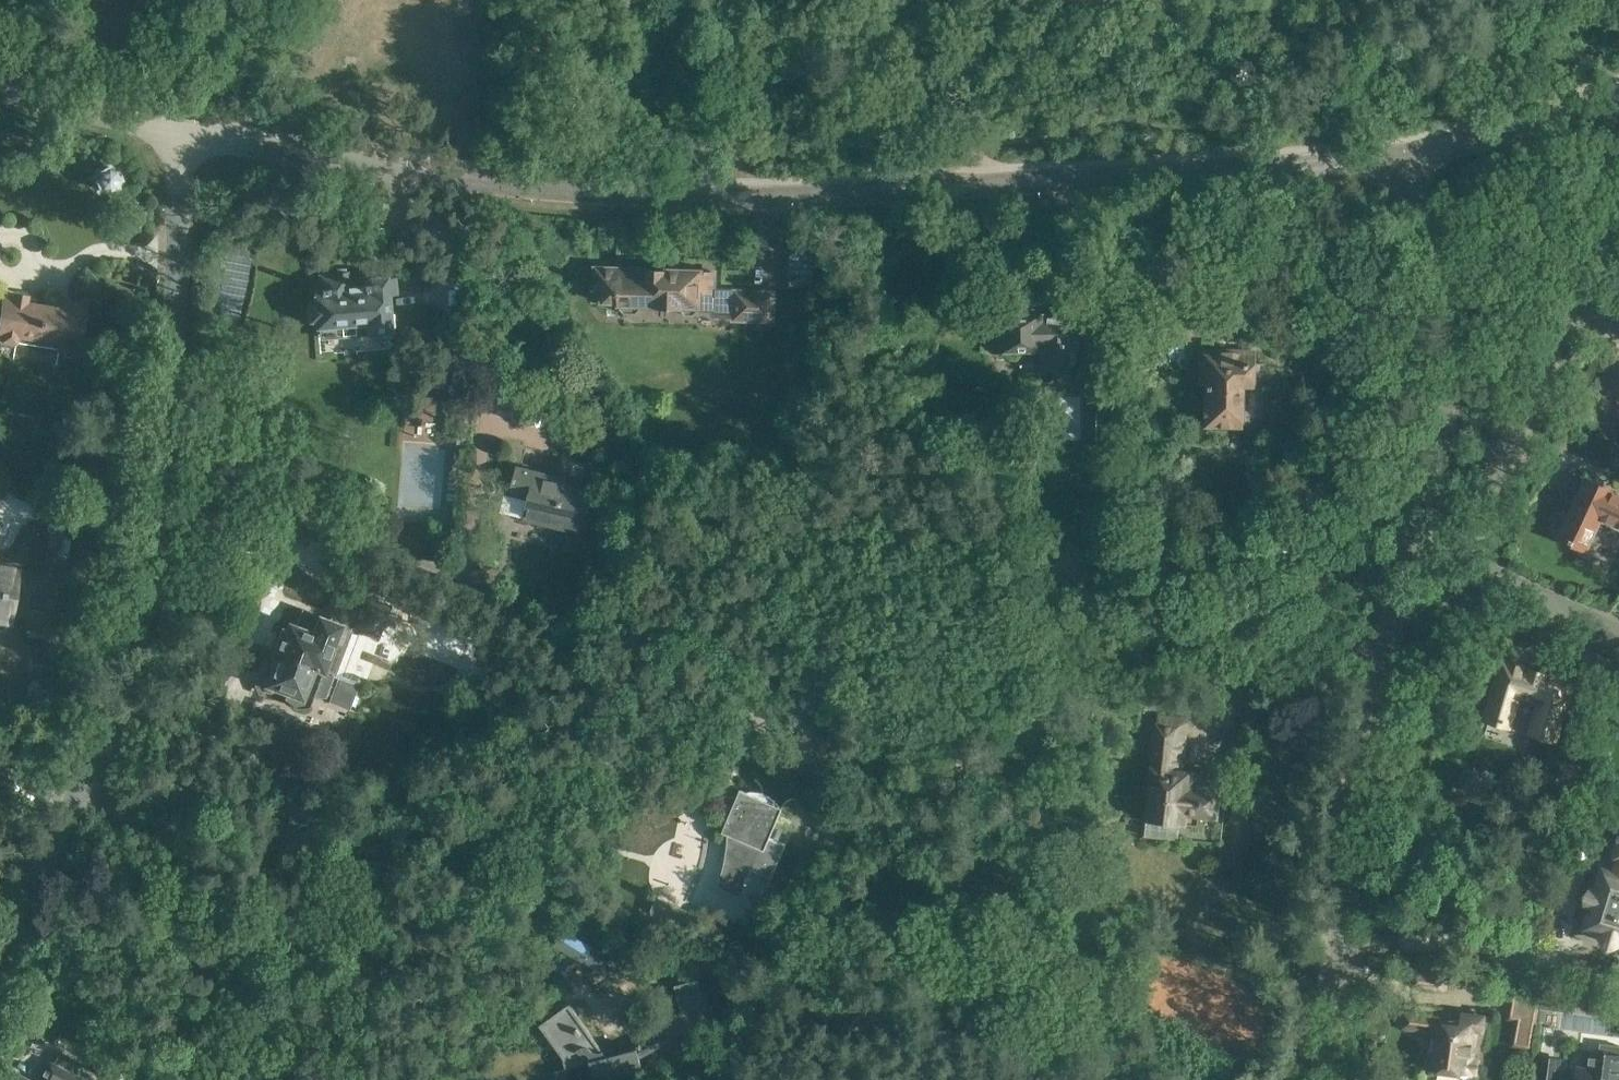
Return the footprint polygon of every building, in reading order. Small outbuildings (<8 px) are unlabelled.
[(124,179),(118,167),(110,164),(98,169),(95,180),(100,190),(110,193),(121,187),(124,179)] [(789,279),(805,281),(809,253),(792,251),(789,279)] [(685,309),(685,315),(693,315),(694,310),(699,310),(699,308),(713,309),(712,314),(733,315),(733,319),(773,321),(774,292),(734,290),(734,291),(714,290),(715,272),(596,267),(595,299),(619,300),(619,307),(624,307),(624,312),(636,313),(636,307),(641,308),(642,303),(658,304),(658,307),(680,307),(680,309),(685,309)] [(343,331),(353,330),(355,326),(355,324),(367,323),(368,333),(391,331),(388,291),(395,291),(394,278),(342,281),(342,272),(330,273),(331,289),(315,291),(317,303),(309,304),(310,320),(317,319),(318,327),(340,325),(340,328),(343,331)] [(16,345),(17,341),(58,348),(58,349),(79,352),(85,305),(64,301),(63,307),(29,302),(30,293),(13,290),(12,295),(2,293),(0,307),(0,342),(16,345)] [(1076,346),(1076,315),(1045,316),(1045,314),(1002,314),(1003,326),(1000,326),(1000,349),(1006,349),(1007,353),(1010,356),(1014,357),(1018,356),(1021,352),(1022,349),(1044,349),(1044,367),(1074,366),(1074,346),(1076,346)] [(1084,342),(1084,379),(1103,379),(1103,342),(1084,342)] [(1245,386),(1255,387),(1256,348),(1198,347),(1197,385),(1206,385),(1205,420),(1205,425),(1243,426),(1245,386)] [(466,439),(468,440),(468,434),(467,434),(468,421),(453,420),(450,444),(466,445),(466,439)] [(525,519),(582,533),(591,490),(555,482),(556,475),(517,466),(512,493),(530,497),(525,519)] [(1608,492),(1609,491),(1583,479),(1557,535),(1586,548),(1592,535),(1586,532),(1595,513),(1615,522),(1614,524),(1618,527),(1618,497),(1608,492)] [(1,629),(5,626),(6,621),(10,622),(19,568),(0,565),(0,628),(1,629)] [(275,654),(279,656),(280,656),(281,653),(327,671),(327,670),(337,644),(341,645),(347,628),(379,640),(392,607),(380,602),(360,594),(359,597),(343,590),(330,622),(320,618),(320,619),(304,613),(299,628),(291,625),(288,632),(284,631),(275,654)] [(280,656),(279,656),(271,675),(267,674),(263,676),(261,682),(265,690),(271,692),(274,690),(276,686),(287,690),(284,698),(298,707),(310,707),(313,698),(325,697),(334,674),(332,671),(327,670),(327,671),(281,653),(280,656)] [(1531,732),(1553,738),(1570,681),(1503,661),(1486,719),(1508,726),(1518,694),(1540,701),(1531,732)] [(1145,836),(1178,839),(1180,822),(1199,824),(1201,813),(1218,815),(1221,790),(1220,790),(1220,783),(1199,780),(1200,772),(1192,771),(1191,770),(1183,768),(1188,719),(1159,716),(1155,761),(1153,761),(1145,818),(1147,819),(1145,836)] [(1555,785),(1576,791),(1583,767),(1563,761),(1555,785)] [(728,844),(725,865),(723,870),(721,876),(719,882),(717,886),(742,896),(747,884),(748,885),(751,877),(750,877),(754,868),(774,877),(788,842),(772,835),(783,807),(741,789),(735,805),(727,806),(727,811),(728,815),(728,820),(729,827),(729,834),(728,839),(728,844)] [(1611,861),(1597,857),(1577,926),(1618,938),(1618,827),(1611,861)] [(696,913),(657,896),(654,903),(652,911),(655,923),(662,929),(670,932),(679,932),(687,929),(692,924),(696,913)] [(611,957),(565,929),(555,945),(601,973),(611,957)] [(1415,984),(1446,988),(1447,977),(1416,973),(1415,984)] [(719,1023),(714,1003),(708,1005),(704,992),(699,993),(696,983),(675,987),(681,1012),(661,1016),(666,1037),(719,1023)] [(1510,1046),(1530,1049),(1541,990),(1512,985),(1506,1019),(1513,1020),(1512,1030),(1513,1030),(1510,1046)] [(638,1048),(608,1055),(570,1003),(540,1025),(564,1057),(567,1067),(590,1060),(596,1079),(601,1079),(643,1070),(638,1048)] [(1467,1073),(1478,1075),(1480,1056),(1475,1056),(1478,1034),(1484,1035),(1486,1015),(1462,1012),(1461,1019),(1406,1012),(1403,1027),(1432,1031),(1427,1066),(1467,1073)] [(1586,1050),(1583,1067),(1576,1066),(1574,1079),(1618,1079),(1618,1054),(1586,1050)] [(98,1054),(92,1068),(110,1075),(116,1061),(98,1054)] [(1537,1057),(1534,1079),(1555,1079),(1558,1060),(1537,1057)] [(74,1076),(49,1062),(39,1079),(71,1079),(74,1076)] [(9,1068),(2,1079),(29,1079),(9,1068)]
